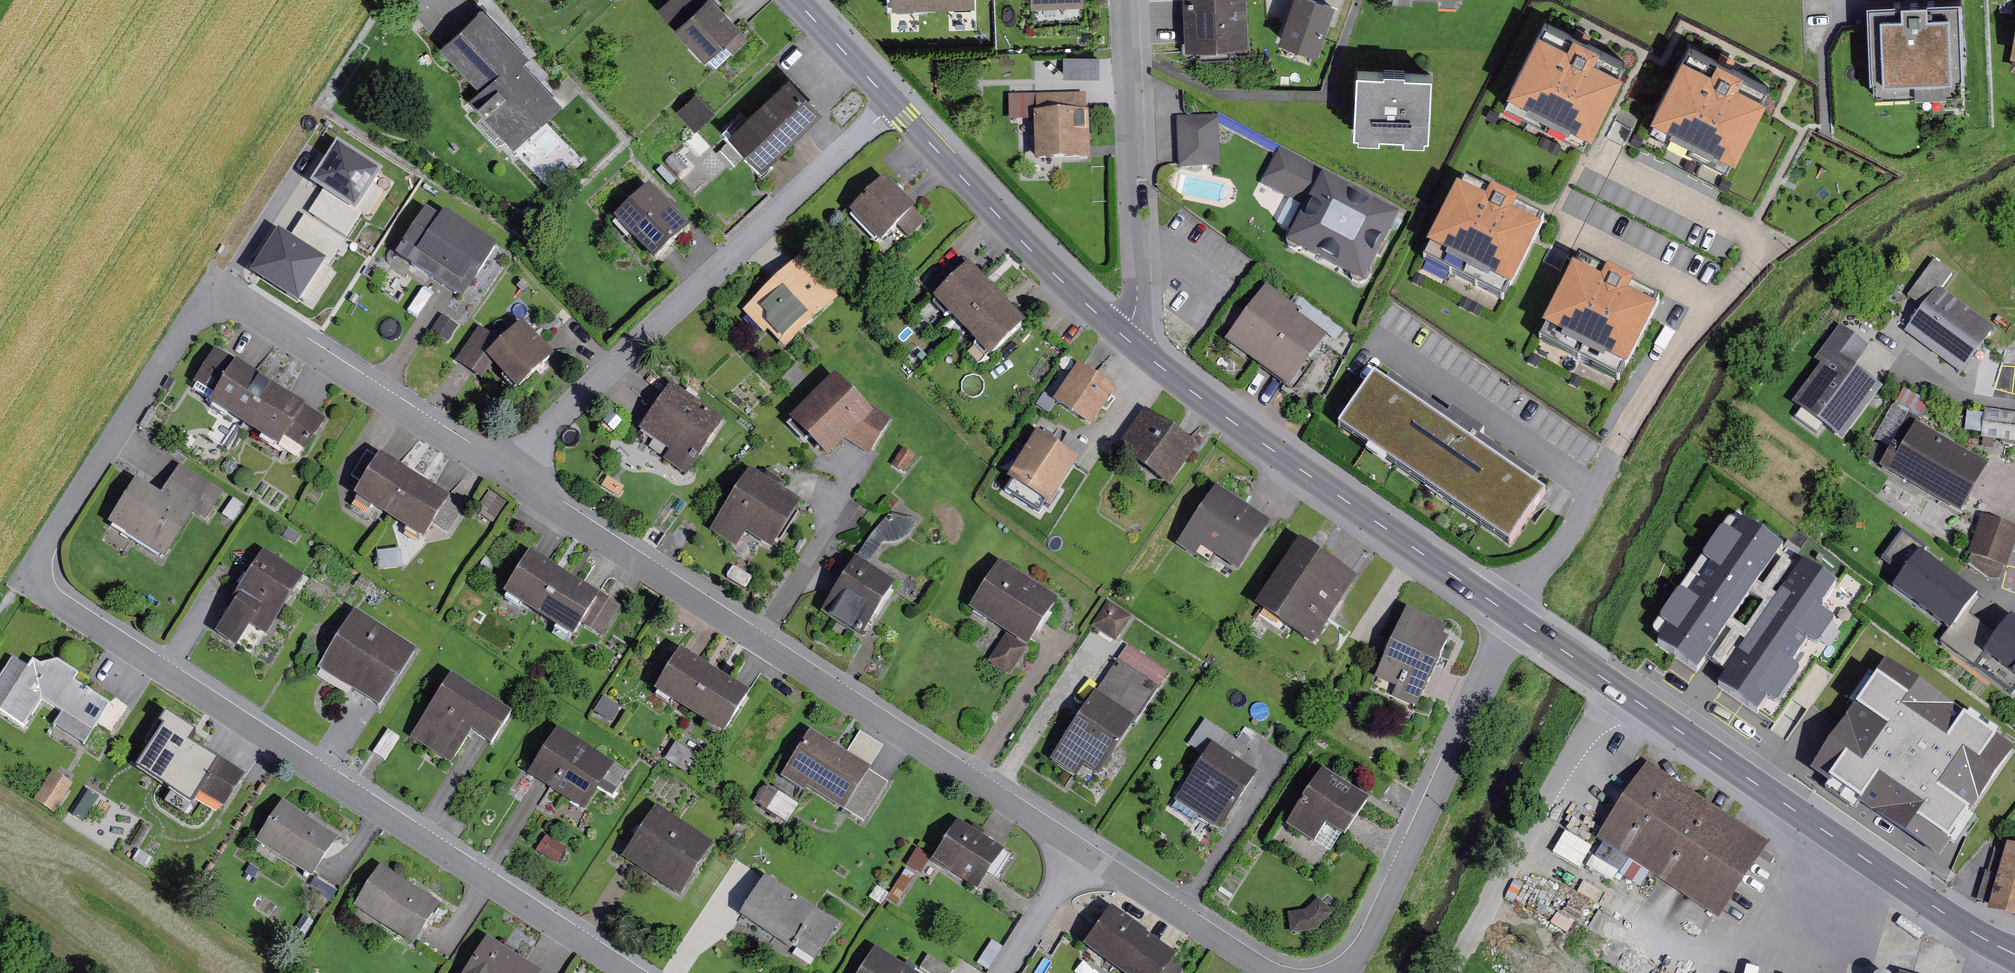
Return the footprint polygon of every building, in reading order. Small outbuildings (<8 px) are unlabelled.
[(685,22),(678,28),(712,63),(747,29),(719,0),(670,0),(667,3),(685,22)] [(1193,49),(1253,46),(1251,0),(1191,0),(1193,49)] [(1279,40),(1318,53),(1328,21),(1335,24),(1343,0),(1292,0),(1279,40)] [(1873,2),(1876,81),(1971,77),(1968,0),(1934,0),(1873,2)] [(562,101),(522,61),(529,54),(485,9),(449,44),(493,89),(498,84),(510,96),(487,118),(515,147),(562,101)] [(1511,85),(1597,128),(1628,65),(1598,50),(1604,38),(1578,25),(1572,37),(1542,22),(1511,85)] [(1068,44),(1068,64),(1103,64),(1103,44),(1068,44)] [(1688,48),(1656,110),(1741,154),(1773,91),(1744,76),(1750,64),(1722,50),(1716,62),(1688,48)] [(1435,77),(1363,74),(1361,103),(1360,132),(1432,135),(1435,77)] [(826,115),(794,79),(734,130),(767,167),(826,115)] [(680,99),(698,117),(712,103),(694,85),(680,99)] [(1092,91),(1036,92),(1039,163),(1095,162),(1092,91)] [(1222,115),(1183,117),(1186,166),(1225,164),(1222,115)] [(1324,167),(1286,147),(1268,183),(1306,202),(1324,167)] [(1404,216),(1329,176),(1292,246),(1368,285),(1404,216)] [(924,217),(890,181),(858,212),(891,248),(924,217)] [(1546,226),(1517,211),(1523,200),(1496,186),(1490,198),(1461,183),(1430,243),(1516,286),(1546,226)] [(689,227),(653,188),(622,217),(659,255),(689,227)] [(248,259),(302,288),(329,240),(275,211),(248,259)] [(495,254),(429,211),(400,256),(466,298),(495,254)] [(1914,294),(1929,305),(1943,285),(1948,288),(1959,272),(1940,258),(1914,294)] [(841,301),(804,262),(750,311),(786,351),(841,301)] [(1578,264),(1547,323),(1631,367),(1662,308),(1633,293),(1639,281),(1613,267),(1607,279),(1578,264)] [(1025,323),(974,268),(942,298),(993,352),(1025,323)] [(1911,330),(1969,371),(2001,326),(1948,288),(1943,285),(1929,305),(1911,330)] [(1334,336),(1270,290),(1232,342),(1295,389),(1334,336)] [(557,358),(525,324),(492,355),(524,389),(557,358)] [(1844,435),(1881,385),(1858,368),(1874,346),(1846,326),(1821,360),(1831,367),(1803,404),(1844,435)] [(498,340),(483,329),(459,360),(473,371),(498,340)] [(324,424),(235,367),(218,393),(210,405),(281,451),(289,438),(307,450),(324,424)] [(1120,391),(1082,367),(1057,405),(1095,429),(1120,391)] [(1343,424),(1515,541),(1550,489),(1378,373),(1343,424)] [(874,414),(838,378),(795,421),(831,457),(874,414)] [(724,419),(676,388),(648,430),(696,461),(724,419)] [(1204,443),(1151,409),(1125,449),(1177,483),(1204,443)] [(1986,465),(1923,428),(1900,466),(1963,504),(1986,465)] [(1080,461),(1041,436),(1009,484),(1048,509),(1080,461)] [(448,503),(380,459),(355,498),(423,542),(448,503)] [(139,484),(112,526),(169,563),(201,514),(213,522),(230,496),(185,467),(164,500),(139,484)] [(803,509),(752,476),(725,516),(776,549),(803,509)] [(1275,525),(1223,491),(1193,537),(1245,571),(1275,525)] [(1665,621),(1658,633),(1700,660),(1787,524),(1747,498),(1738,512),(1726,504),(1656,615),(1665,621)] [(1990,517),(1977,552),(2014,566),(2014,563),(2014,527),(1990,517)] [(1891,556),(1911,571),(1927,550),(1929,547),(1909,532),(1891,556)] [(1821,630),(1840,600),(1824,590),(1842,562),(1806,538),(1718,676),(1756,700),(1770,679),(1781,687),(1804,650),(1795,644),(1809,623),(1821,630)] [(1365,581),(1305,543),(1262,609),(1321,648),(1365,581)] [(1957,629),(1982,595),(1984,593),(1927,550),(1911,571),(1900,586),(1955,628),(1957,629)] [(309,579),(269,554),(234,609),(273,634),(309,579)] [(575,642),(587,624),(606,636),(626,605),(605,591),(598,602),(533,559),(507,598),(575,642)] [(898,586),(863,563),(827,619),(862,641),(898,586)] [(1059,603),(1002,566),(975,607),(1032,644),(1059,603)] [(1112,590),(1095,615),(1119,630),(1135,605),(1112,590)] [(2003,634),(1975,612),(1986,598),(1982,595),(1957,629),(1955,628),(1946,639),(1980,665),(1990,651),(2003,634)] [(1457,633),(1414,612),(1382,679),(1425,700),(1457,633)] [(418,652),(359,614),(323,670),(382,708),(418,652)] [(2003,634),(1990,651),(2014,670),(2014,618),(2003,634)] [(1776,746),(1846,794),(1929,674),(1859,627),(1776,746)] [(1990,651),(1980,665),(2014,691),(2014,670),(1990,651)] [(753,698),(685,654),(660,693),(728,737),(753,698)] [(57,663),(47,678),(17,659),(0,685),(0,707),(26,724),(40,703),(107,747),(131,711),(57,663)] [(1159,686),(1124,663),(1068,749),(1103,771),(1159,686)] [(454,770),(477,735),(496,747),(516,717),(455,678),(413,743),(454,770)] [(1193,750),(1207,759),(1180,802),(1227,832),(1264,775),(1244,762),(1253,748),(1211,721),(1193,750)] [(248,779),(167,726),(145,760),(226,812),(248,779)] [(386,730),(370,753),(383,762),(399,739),(386,730)] [(617,766),(563,731),(529,781),(584,817),(617,766)] [(892,784),(816,735),(790,775),(866,824),(892,784)] [(1773,841),(1650,764),(1602,839),(1726,916),(1773,841)] [(790,810),(801,792),(770,772),(758,790),(790,810)] [(78,786),(58,773),(40,800),(60,813),(78,786)] [(1370,802),(1327,774),(1296,823),(1338,850),(1370,802)] [(340,839),(286,805),(260,845),(314,879),(340,839)] [(713,848),(654,808),(621,857),(680,897),(713,848)] [(1569,821),(1558,841),(1584,855),(1595,835),(1569,821)] [(1006,852),(963,824),(938,862),(981,890),(1006,852)] [(2011,847),(1991,904),(2014,913),(2014,849),(2011,847)] [(444,906),(388,870),(361,910),(417,947),(444,906)] [(841,924),(772,879),(748,916),(817,961),(841,924)] [(1150,927),(1118,904),(1090,941),(1123,965),(1150,927)] [(491,940),(470,972),(543,972),(491,940)] [(879,949),(864,972),(916,972),(879,949)]
